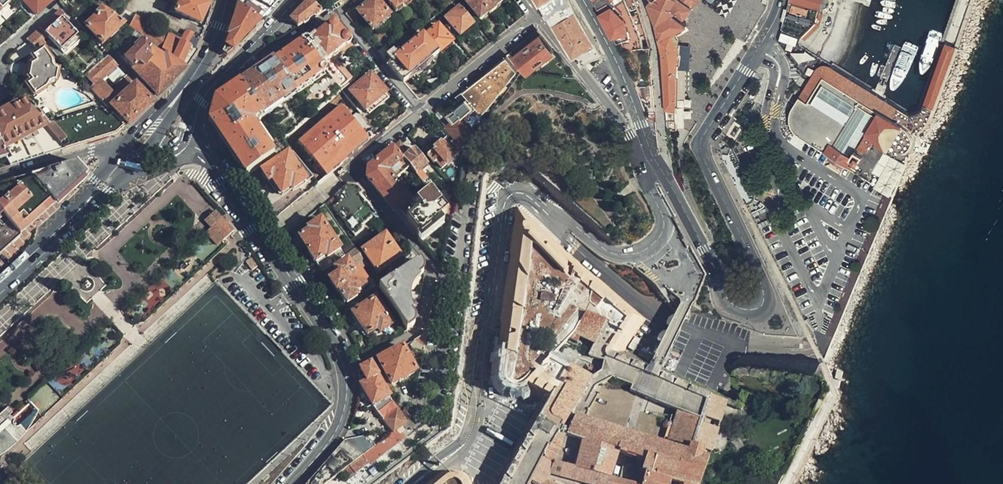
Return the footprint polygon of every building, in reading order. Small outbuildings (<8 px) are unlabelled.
[(10,8),(7,5),(10,2),(9,0),(0,0),(0,16),(10,8)] [(51,2),(49,0),(22,0),(36,15),(51,2)] [(198,23),(206,5),(196,0),(179,0),(177,4),(174,11),(198,23)] [(240,6),(262,22),(283,0),(241,0),(240,6)] [(322,13),(309,0),(293,17),(290,20),(297,28),(322,13)] [(377,0),(375,0),(358,13),(373,30),(391,17),(377,0)] [(392,8),(394,7),(397,11),(413,0),(387,0),(392,8)] [(466,0),(480,19),(503,0),(467,0),(466,0)] [(599,51),(592,40),(594,39),(572,0),(542,0),(559,29),(557,30),(560,36),(564,41),(565,39),(573,51),(581,62),(599,51)] [(617,43),(617,44),(632,37),(628,18),(615,6),(613,8),(608,2),(607,0),(592,0),(617,43)] [(617,44),(633,79),(644,112),(656,111),(650,54),(646,54),(645,47),(642,36),(626,0),(622,0),(615,6),(628,18),(632,37),(617,44)] [(642,36),(648,34),(640,9),(636,0),(626,0),(642,36)] [(655,25),(670,12),(653,0),(650,0),(647,4),(655,25)] [(683,18),(698,0),(684,0),(683,1),(681,0),(657,0),(683,18)] [(824,7),(792,0),(791,0),(783,29),(802,36),(815,22),(818,15),(821,15),(822,13),(824,7)] [(123,23),(95,3),(89,8),(96,14),(85,26),(102,44),(123,23)] [(28,18),(32,18),(20,5),(0,24),(0,43),(28,18)] [(262,22),(240,6),(238,13),(230,36),(222,54),(228,57),(262,22)] [(474,24),(460,6),(447,18),(451,22),(454,27),(460,34),(474,24)] [(60,18),(63,15),(60,11),(34,33),(43,42),(48,37),(59,50),(60,49),(75,37),(77,36),(60,18)] [(670,12),(655,25),(663,51),(666,131),(676,131),(675,110),(677,73),(679,47),(670,33),(686,24),(670,12)] [(129,27),(134,30),(159,48),(167,37),(137,17),(129,27)] [(32,18),(28,18),(0,43),(0,46),(32,18)] [(301,42),(325,72),(340,88),(358,75),(339,51),(350,43),(332,22),(301,42)] [(440,24),(426,35),(439,51),(453,40),(447,33),(444,29),(440,24)] [(134,30),(114,49),(157,95),(186,68),(159,48),(134,30)] [(182,41),(189,45),(192,35),(185,32),(182,41)] [(36,51),(44,43),(43,42),(34,33),(26,39),(36,51)] [(159,48),(186,68),(197,50),(195,48),(189,45),(182,41),(168,34),(167,37),(159,48)] [(527,72),(554,51),(540,34),(514,56),(518,61),(527,72)] [(395,51),(385,60),(403,81),(409,76),(432,57),(439,51),(426,35),(400,57),(395,51)] [(80,42),(75,37),(60,49),(65,55),(80,42)] [(274,60),(295,91),(325,72),(301,42),(274,60)] [(390,42),(378,52),(385,60),(395,51),(397,50),(390,42)] [(912,133),(912,134),(915,133),(919,131),(922,129),(926,124),(930,118),(956,47),(946,44),(922,110),(910,116),(888,103),(833,68),(828,65),(825,65),(821,65),(819,66),(817,68),(791,110),(789,118),(790,122),(792,127),(795,132),(797,134),(830,155),(828,157),(845,168),(847,165),(893,194),(897,188),(898,185),(804,127),(801,124),(799,121),(799,117),(799,115),(801,112),(826,72),(885,108),(905,120),(907,122),(910,128),(912,133)] [(52,60),(42,49),(32,56),(26,84),(36,95),(48,86),(48,84),(50,82),(52,80),(58,80),(59,68),(54,67),(52,65),(52,60)] [(795,51),(796,61),(813,60),(812,50),(795,51)] [(514,64),(518,61),(514,56),(511,52),(506,56),(514,64)] [(127,122),(149,101),(126,76),(117,85),(118,87),(113,92),(101,80),(117,66),(107,55),(103,59),(91,69),(100,79),(89,89),(103,104),(107,109),(112,105),(127,122)] [(482,114),(517,68),(514,64),(506,56),(463,91),(482,114)] [(432,57),(409,76),(413,80),(435,62),(432,57)] [(274,60),(240,82),(261,112),(261,113),(295,91),(274,60)] [(117,85),(126,76),(117,66),(101,80),(113,92),(118,87),(117,85)] [(913,144),(913,137),(913,136),(912,134),(912,133),(910,128),(907,122),(905,120),(885,108),(826,72),(801,112),(799,115),(799,117),(799,121),(801,124),(804,127),(898,185),(907,164),(909,149),(913,145),(913,144)] [(350,92),(365,110),(385,93),(370,75),(350,92)] [(240,82),(216,98),(207,120),(245,177),(274,157),(250,120),(261,113),(261,112),(240,82)] [(342,90),(311,115),(299,124),(318,148),(329,139),(331,142),(337,137),(352,155),(374,137),(368,130),(366,132),(357,121),(363,116),(342,90)] [(473,127),(482,114),(463,91),(455,97),(460,104),(447,115),(452,121),(448,125),(457,135),(452,139),(459,146),(476,131),(473,127)] [(385,93),(365,110),(367,113),(387,96),(385,93)] [(44,122),(24,97),(0,113),(0,146),(1,148),(44,122)] [(118,133),(124,126),(111,113),(108,116),(100,108),(45,122),(66,148),(108,135),(118,133)] [(22,162),(66,148),(45,122),(44,122),(1,148),(6,156),(7,158),(12,155),(16,164),(22,162)] [(286,143),(289,147),(293,151),(301,162),(309,155),(318,148),(299,124),(294,129),(298,134),(286,143)] [(317,153),(331,172),(352,155),(337,137),(331,142),(317,153)] [(427,156),(434,164),(436,162),(442,169),(459,153),(454,147),(455,146),(448,138),(427,156)] [(399,143),(394,147),(402,157),(407,152),(399,143)] [(367,178),(396,214),(398,211),(411,200),(392,175),(401,168),(397,163),(403,158),(402,157),(394,147),(370,167),(367,178)] [(403,158),(422,182),(428,177),(422,170),(428,164),(415,149),(403,158)] [(751,199),(753,193),(732,149),(728,154),(721,157),(745,205),(751,199)] [(306,183),(313,178),(310,174),(301,162),(293,151),(289,153),(288,154),(306,183)] [(313,178),(318,183),(331,172),(317,153),(311,158),(318,168),(310,174),(313,178)] [(306,183),(288,154),(262,171),(273,189),(276,187),(281,195),(290,189),(292,192),(306,183)] [(11,165),(16,164),(12,155),(7,158),(11,165)] [(309,155),(301,162),(310,174),(318,168),(311,158),(309,155)] [(73,161),(44,170),(55,182),(60,179),(69,190),(86,175),(73,161)] [(44,170),(30,174),(55,204),(69,190),(60,179),(55,182),(44,170)] [(0,184),(0,213),(1,215),(20,236),(27,229),(55,204),(30,174),(0,184)] [(347,185),(329,200),(332,204),(331,206),(354,233),(363,226),(361,223),(376,213),(359,194),(362,192),(357,186),(347,185)] [(429,229),(448,213),(444,208),(426,187),(411,200),(398,211),(420,239),(430,230),(429,229)] [(451,218),(454,205),(448,204),(444,208),(448,213),(451,218)] [(209,226),(219,218),(213,211),(204,220),(209,226)] [(7,248),(20,236),(1,215),(0,216),(0,254),(7,248)] [(369,224),(376,233),(389,225),(381,216),(369,224)] [(231,231),(219,218),(209,226),(222,240),(231,231)] [(298,237),(321,270),(323,269),(332,263),(343,255),(319,220),(308,227),(309,230),(298,237)] [(217,245),(222,240),(209,226),(204,231),(217,245)] [(359,253),(366,264),(374,275),(389,265),(393,272),(389,274),(392,279),(410,267),(386,234),(359,253)] [(332,263),(323,269),(337,290),(340,288),(349,300),(363,291),(360,288),(367,283),(358,270),(366,264),(359,253),(354,247),(343,255),(348,262),(337,269),(332,263)] [(257,267),(251,259),(246,262),(251,271),(257,267)] [(392,279),(378,288),(407,329),(413,325),(414,322),(403,298),(405,297),(406,291),(404,289),(424,272),(423,268),(421,264),(419,261),(410,267),(392,279)] [(374,299),(354,312),(367,333),(377,327),(380,331),(391,324),(389,321),(381,309),(374,299)] [(383,306),(381,309),(389,321),(392,318),(383,306)] [(367,333),(354,312),(350,315),(364,336),(367,333)] [(592,349),(604,327),(585,316),(566,340),(574,345),(578,340),(592,349)] [(409,348),(422,351),(424,340),(425,334),(408,343),(409,348)] [(401,347),(377,360),(389,382),(393,383),(397,381),(398,383),(408,377),(407,376),(414,372),(401,347)] [(562,430),(590,378),(552,357),(528,382),(549,393),(553,386),(561,390),(544,420),(562,430)] [(397,429),(402,425),(406,422),(371,363),(359,369),(358,396),(365,392),(372,404),(395,431),(397,429)] [(640,397),(650,401),(659,382),(657,382),(658,371),(654,370),(648,368),(642,374),(639,373),(630,392),(640,397)] [(48,383),(30,401),(42,412),(60,394),(48,383)] [(722,418),(730,398),(718,394),(713,396),(706,415),(721,421),(722,418)] [(25,433),(27,430),(36,411),(29,402),(11,419),(25,433)] [(6,453),(18,443),(25,433),(11,419),(8,416),(11,413),(6,408),(0,413),(0,457),(6,453)] [(691,447),(693,442),(702,415),(677,411),(675,418),(668,439),(691,447)] [(421,419),(418,414),(413,417),(415,422),(421,419)] [(711,450),(719,428),(704,422),(697,443),(693,442),(691,447),(689,452),(627,432),(576,416),(562,437),(583,443),(574,470),(553,464),(561,438),(559,438),(552,450),(550,449),(532,483),(549,483),(545,481),(550,474),(583,483),(621,483),(613,482),(608,480),(617,454),(621,456),(642,462),(639,474),(644,476),(642,483),(698,483),(708,458),(703,456),(705,448),(711,450)] [(668,439),(675,418),(670,416),(663,437),(668,439)] [(410,431),(415,427),(409,417),(408,421),(406,422),(402,425),(406,430),(409,428),(410,431)] [(363,455),(341,472),(347,480),(378,456),(380,459),(405,440),(397,429),(395,431),(376,445),(363,455)] [(366,435),(345,441),(363,455),(376,445),(366,435)] [(307,483),(326,483),(341,472),(363,455),(345,441),(307,483)]
